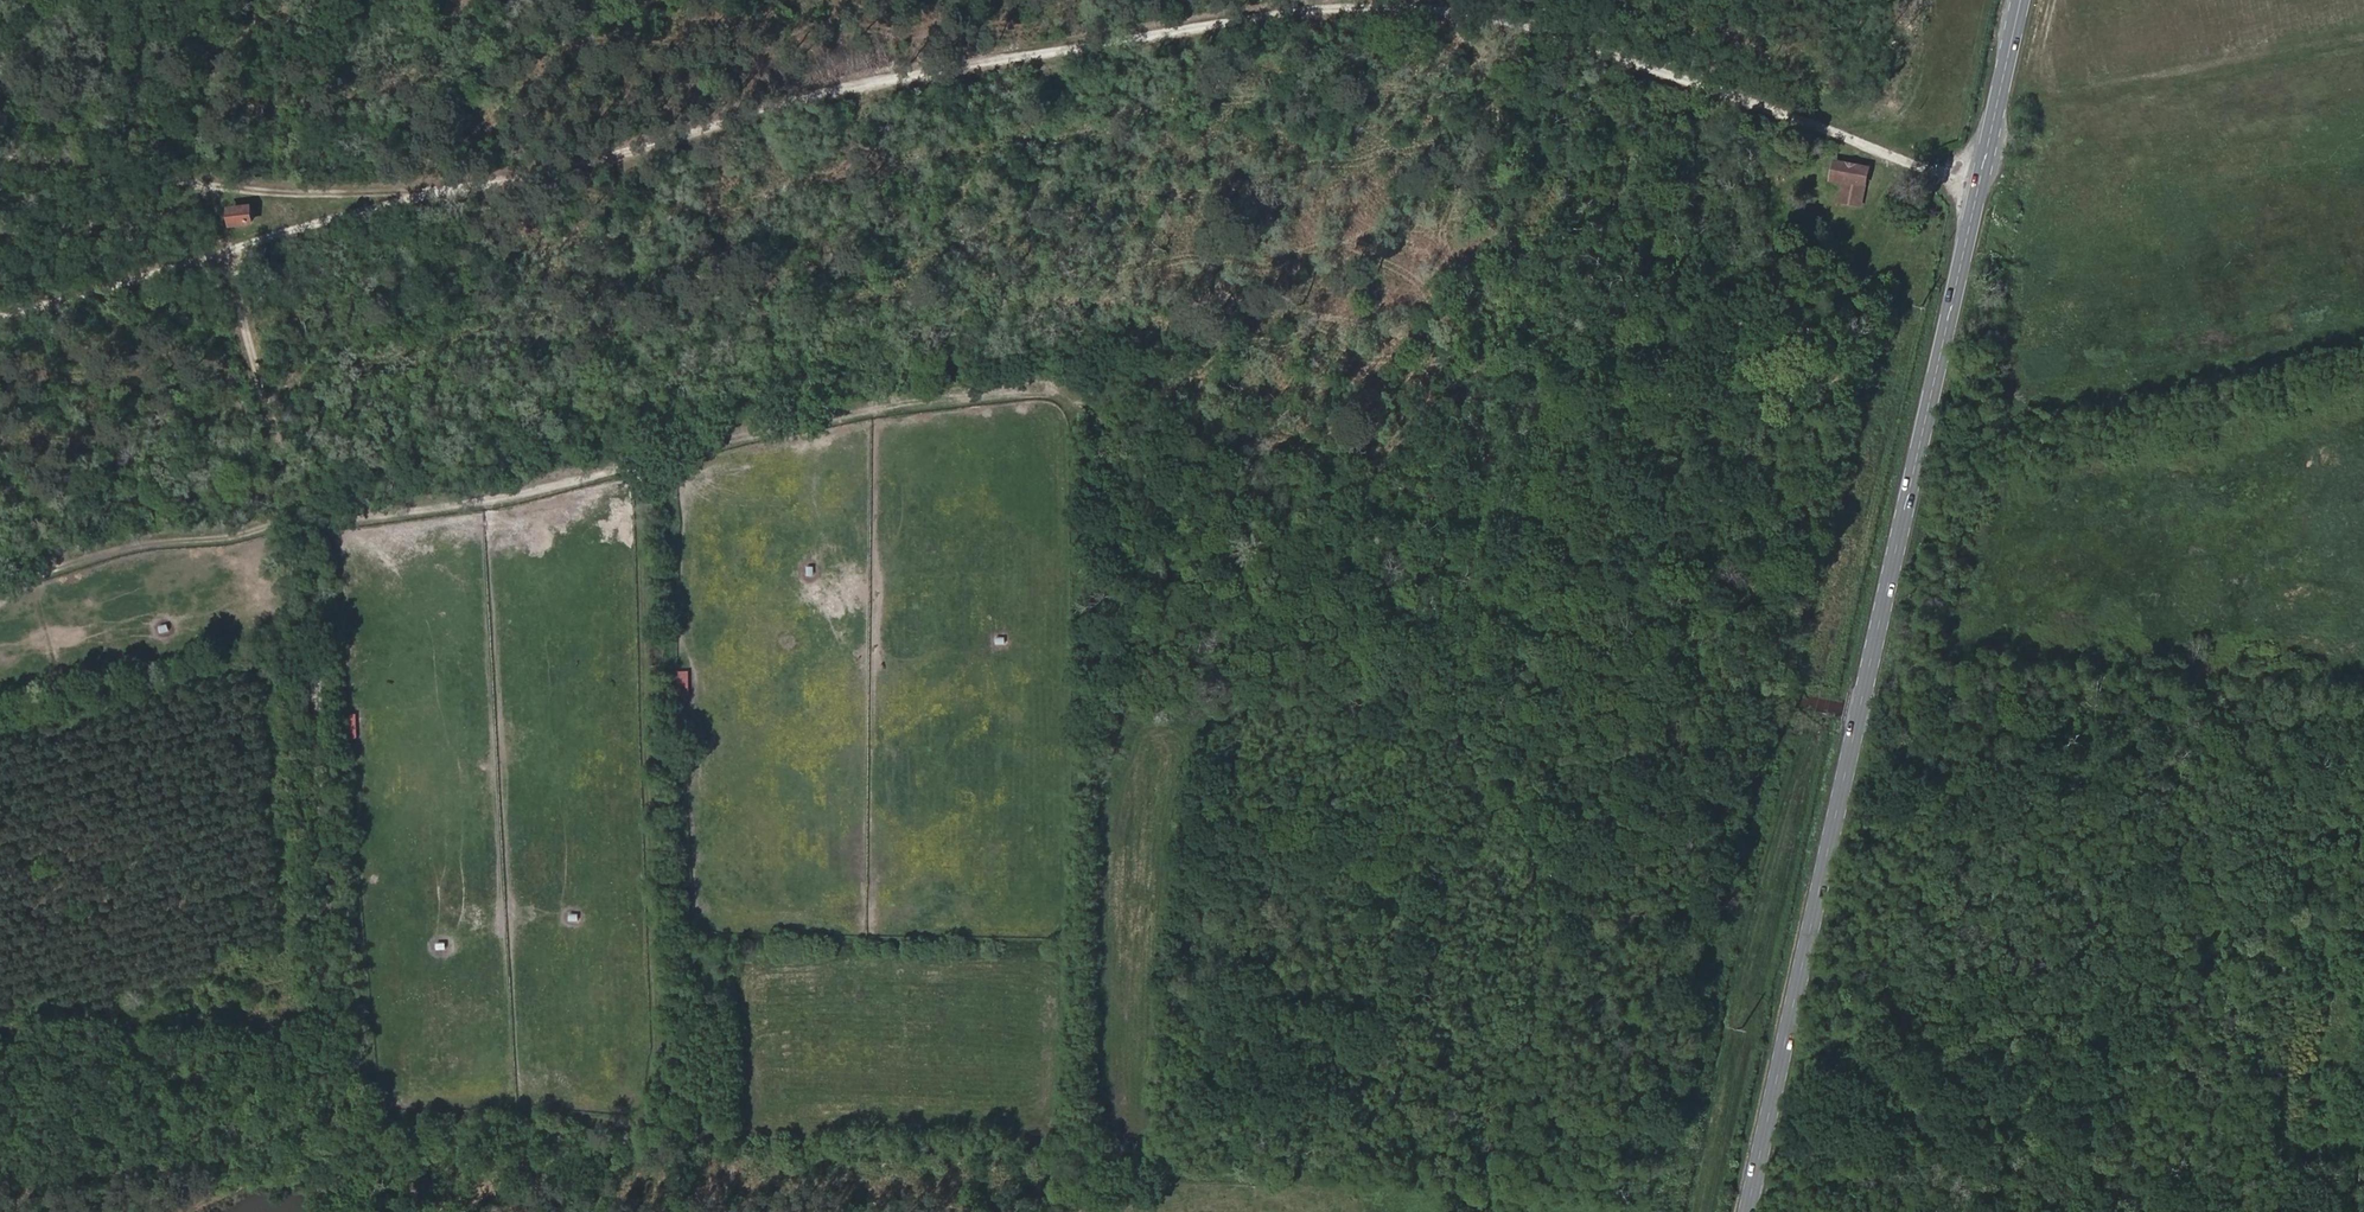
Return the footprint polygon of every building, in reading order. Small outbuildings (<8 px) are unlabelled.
[(1861,205),(1870,167),(1836,160),(1835,161),(1823,158),(1818,177),(1824,178),(1820,195),(1861,205)] [(251,222),(250,208),(232,210),(234,225),(251,222)] [(688,695),(689,671),(675,671),(674,695),(688,695)] [(345,738),(358,738),(359,714),(345,714),(345,738)]
